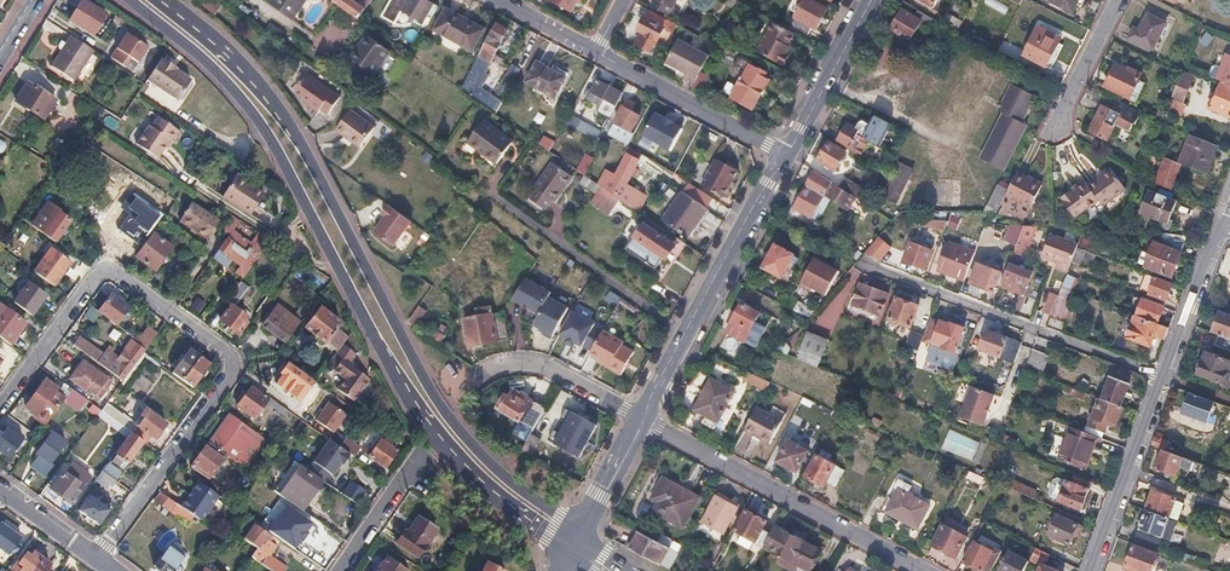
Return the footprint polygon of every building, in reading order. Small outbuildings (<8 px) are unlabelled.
[(105,15),(82,0),(69,20),(93,35),(105,15)] [(270,3),(293,19),(307,0),(273,0),(270,3)] [(335,2),(358,17),(365,7),(354,0),(336,0),(335,2)] [(406,0),(389,0),(380,14),(393,21),(406,0)] [(426,0),(406,0),(401,9),(427,25),(438,7),(426,0)] [(571,12),(576,1),(579,3),(580,0),(550,0),(571,12)] [(652,4),(666,12),(670,6),(673,7),(677,0),(654,0),(652,4)] [(810,0),(804,0),(790,25),(806,33),(810,26),(815,29),(826,9),(810,0)] [(1070,11),(1075,3),(1076,0),(1049,0),(1070,11)] [(483,30),(446,9),(432,33),(468,55),(483,30)] [(675,25),(647,9),(642,19),(637,29),(641,31),(634,43),(648,51),(653,42),(655,43),(663,27),(671,32),(675,25)] [(754,13),(747,9),(744,14),(751,18),(754,13)] [(916,17),(902,10),(892,30),(901,35),(899,39),(909,45),(922,21),(928,24),(931,17),(920,11),(916,17)] [(738,14),(733,11),(728,20),(734,23),(738,14)] [(962,20),(947,12),(941,22),(957,31),(957,30),(962,20)] [(1138,30),(1133,28),(1128,37),(1152,49),(1165,23),(1147,14),(1138,30)] [(508,29),(495,22),(477,56),(489,63),(492,56),(508,29)] [(794,34),(771,22),(755,53),(778,65),(779,64),(783,66),(789,55),(787,54),(784,53),(787,47),(794,34)] [(1056,36),(1039,27),(1024,56),(1051,69),(1062,45),(1057,43),(1053,41),(1056,36)] [(88,48),(65,33),(45,65),(68,79),(88,48)] [(137,63),(147,47),(126,33),(116,48),(137,63)] [(359,51),(357,49),(350,59),(374,76),(391,52),(369,37),(359,51)] [(709,55),(679,39),(665,62),(685,73),(680,84),(691,89),(700,72),(709,55)] [(1220,68),(1212,64),(1207,75),(1219,80),(1228,55),(1226,54),(1220,68)] [(733,72),(742,76),(736,86),(739,87),(733,99),(752,109),(758,99),(762,98),(765,93),(763,88),(768,80),(763,77),(765,72),(751,64),(750,59),(743,55),(739,56),(733,67),(733,72)] [(1228,55),(1219,80),(1229,85),(1229,56),(1228,55)] [(489,63),(477,56),(465,79),(473,84),(481,70),(484,72),(489,63)] [(170,64),(161,58),(147,80),(177,100),(190,80),(176,71),(169,66),(170,64)] [(565,77),(536,60),(525,80),(554,96),(565,77)] [(1127,74),(1113,68),(1104,86),(1134,102),(1144,83),(1138,80),(1140,78),(1128,72),(1127,74)] [(1180,71),(1180,72),(1166,108),(1181,114),(1185,103),(1182,102),(1192,76),(1180,71)] [(710,78),(700,72),(691,89),(700,95),(710,78)] [(295,86),(294,87),(305,95),(304,97),(309,101),(307,105),(318,113),(321,109),(327,114),(339,97),(331,91),(329,94),(321,89),(324,85),(306,73),(301,79),(298,76),(293,84),(295,86)] [(621,93),(597,79),(587,97),(598,103),(601,97),(615,105),(621,93)] [(1210,96),(1206,107),(1229,117),(1229,85),(1219,80),(1212,97),(1210,96)] [(28,83),(16,102),(44,120),(56,100),(28,83)] [(996,114),(1001,117),(978,163),(1002,175),(1025,128),(1020,126),(1034,98),(1010,86),(996,114)] [(1115,99),(1112,97),(1107,107),(1110,109),(1115,99)] [(635,103),(626,99),(622,106),(630,111),(635,103)] [(1107,107),(1101,104),(1088,130),(1107,139),(1115,124),(1130,131),(1134,123),(1136,124),(1142,112),(1115,99),(1110,109),(1107,107)] [(630,111),(622,106),(611,125),(614,127),(615,124),(629,132),(638,116),(630,111)] [(374,127),(349,110),(335,130),(360,147),(374,127)] [(595,140),(601,130),(572,113),(566,123),(595,140)] [(149,126),(147,125),(135,144),(156,158),(169,139),(172,141),(179,130),(156,115),(149,126)] [(697,120),(687,115),(672,141),(682,146),(697,120)] [(854,126),(846,122),(835,142),(859,157),(867,141),(878,147),(890,124),(873,115),(868,125),(861,121),(859,121),(858,122),(856,123),(854,126)] [(655,123),(641,116),(629,139),(626,145),(646,156),(659,133),(652,129),(655,123)] [(482,120),(466,142),(495,164),(509,146),(498,138),(501,134),(482,120)] [(662,127),(655,123),(652,129),(659,133),(662,127)] [(616,132),(612,137),(626,145),(629,139),(616,132)] [(501,134),(498,138),(509,146),(512,142),(501,134)] [(1218,146),(1190,135),(1179,163),(1180,163),(1207,174),(1218,146)] [(845,154),(827,143),(817,160),(834,171),(845,154)] [(15,150),(12,148),(6,158),(8,160),(15,150)] [(680,158),(669,151),(665,158),(674,164),(675,161),(678,163),(680,158)] [(615,178),(611,175),(603,187),(619,198),(620,199),(628,186),(626,184),(627,183),(627,182),(637,187),(641,179),(632,174),(632,173),(635,169),(640,159),(625,152),(623,155),(626,157),(616,176),(615,178)] [(593,158),(585,153),(576,169),(584,174),(593,158)] [(1179,163),(1164,156),(1154,182),(1170,188),(1180,163),(1179,163)] [(737,170),(715,158),(700,184),(723,196),(737,170)] [(572,176),(551,161),(534,185),(537,188),(530,198),(544,209),(551,199),(554,201),(572,176)] [(913,169),(898,162),(881,196),(896,203),(913,169)] [(615,178),(616,176),(607,170),(597,183),(603,187),(611,175),(615,178)] [(1113,170),(1090,184),(1098,196),(1104,204),(1126,190),(1113,170)] [(848,193),(814,171),(805,188),(823,197),(826,191),(832,194),(843,201),(848,193)] [(1042,184),(1017,171),(1006,194),(1031,206),(1042,184)] [(847,173),(842,183),(871,201),(876,191),(847,173)] [(262,193),(234,175),(226,188),(243,199),(254,206),(262,193)] [(1070,187),(1061,193),(1062,195),(1061,195),(1073,214),(1098,196),(1090,184),(1086,179),(1077,185),(1071,189),(1070,187)] [(637,190),(627,183),(626,184),(628,186),(620,199),(628,204),(637,190)] [(596,191),(601,195),(599,198),(612,207),(619,198),(603,187),(600,185),(596,191)] [(226,188),(220,196),(248,214),(254,206),(243,199),(226,188)] [(823,197),(805,188),(794,209),(817,221),(828,201),(823,197)] [(1175,201),(1148,189),(1138,212),(1166,223),(1175,201)] [(644,195),(637,190),(628,204),(636,210),(644,195)] [(706,207),(683,191),(663,220),(686,236),(706,207)] [(832,194),(826,191),(823,197),(828,201),(832,194)] [(1005,195),(995,191),(980,220),(986,220),(992,220),(1005,195)] [(187,208),(202,218),(193,231),(207,240),(220,221),(191,202),(187,208)] [(60,211),(49,203),(33,226),(55,242),(70,221),(59,213),(60,211)] [(385,218),(374,233),(392,246),(410,223),(387,206),(381,214),(385,218)] [(131,208),(119,225),(137,238),(139,236),(146,241),(158,224),(156,223),(164,212),(158,208),(149,221),(131,208)] [(202,218),(187,208),(180,219),(194,228),(193,230),(193,231),(202,218)] [(950,215),(947,228),(957,230),(959,217),(950,215)] [(660,235),(643,223),(626,248),(655,268),(662,257),(665,259),(674,245),(665,238),(666,236),(662,232),(660,235)] [(222,230),(229,235),(218,249),(247,270),(257,255),(264,247),(269,239),(257,232),(249,243),(225,225),(222,230)] [(1023,225),(1017,225),(1010,245),(1015,247),(1019,237),(1023,225)] [(1023,225),(1019,237),(1029,240),(1034,226),(1023,225)] [(171,246),(153,233),(137,256),(155,269),(171,246)] [(1056,260),(1056,262),(1058,269),(1066,272),(1067,269),(1069,264),(1076,247),(1077,244),(1049,234),(1041,257),(1050,260),(1050,258),(1056,260)] [(1165,274),(1171,277),(1180,252),(1179,252),(1183,240),(1165,237),(1155,236),(1153,241),(1148,253),(1144,265),(1143,266),(1163,274),(1163,275),(1164,276),(1165,274)] [(1015,247),(1014,249),(1024,253),(1028,242),(1029,240),(1019,237),(1015,247)] [(1084,238),(1081,247),(1089,250),(1092,242),(1084,238)] [(932,250),(910,242),(902,261),(924,269),(932,250)] [(974,252),(947,242),(936,270),(946,274),(946,272),(963,279),(974,252)] [(888,250),(880,243),(870,255),(880,259),(888,250)] [(794,255),(774,245),(761,268),(781,278),(790,262),(794,256),(794,255)] [(1102,245),(1100,252),(1108,255),(1110,249),(1102,245)] [(70,262),(51,247),(34,271),(54,285),(70,262)] [(271,252),(264,247),(257,255),(264,260),(271,252)] [(1141,250),(1137,262),(1144,265),(1148,253),(1141,250)] [(809,292),(811,288),(825,296),(838,272),(813,258),(798,285),(809,292)] [(984,267),(976,264),(969,283),(997,294),(1000,286),(1004,275),(992,270),(994,265),(986,262),(984,267)] [(1009,264),(1004,275),(1000,286),(1021,294),(1025,284),(1026,285),(1031,272),(1009,264)] [(1171,283),(1154,277),(1148,294),(1165,300),(1171,283)] [(551,292),(526,278),(513,298),(539,313),(548,296),(551,292)] [(19,289),(22,292),(15,302),(32,315),(46,294),(26,280),(19,289)] [(887,294),(859,284),(851,303),(880,314),(887,294)] [(1077,293),(1061,287),(1057,296),(1050,315),(1067,322),(1077,293)] [(297,319),(276,304),(262,324),(285,341),(300,321),(313,304),(318,297),(322,291),(318,289),(316,292),(313,290),(297,312),(297,319)] [(231,292),(218,310),(223,314),(219,320),(238,333),(247,319),(244,317),(246,315),(232,305),(238,297),(231,292)] [(1041,312),(1050,315),(1057,296),(1049,293),(1041,312)] [(117,298),(111,294),(98,311),(116,324),(129,307),(122,302),(124,299),(119,296),(117,298)] [(569,307),(548,296),(539,313),(533,324),(544,330),(543,333),(552,338),(569,307)] [(918,306),(896,297),(888,317),(911,326),(918,306)] [(1163,306),(1142,298),(1135,315),(1157,323),(1163,306)] [(816,310),(797,300),(791,311),(808,320),(816,310)] [(10,345),(25,323),(0,304),(0,338),(10,345)] [(313,304),(300,321),(305,325),(304,326),(331,346),(344,328),(338,324),(340,322),(319,307),(318,308),(313,304)] [(759,314),(740,304),(724,333),(754,349),(765,329),(754,323),(759,314)] [(426,310),(419,306),(409,322),(416,326),(426,310)] [(478,316),(464,319),(469,346),(510,339),(504,311),(492,313),(491,307),(477,310),(478,316)] [(932,311),(921,307),(917,320),(927,323),(929,318),(932,311)] [(1219,310),(1211,333),(1217,335),(1227,339),(1229,330),(1229,314),(1219,310)] [(565,323),(573,328),(572,330),(582,336),(580,339),(588,344),(598,328),(572,311),(565,323)] [(1132,325),(1129,325),(1126,333),(1128,334),(1127,336),(1149,344),(1154,332),(1164,336),(1168,328),(1157,323),(1135,315),(1132,325)] [(929,318),(927,323),(922,337),(942,344),(941,347),(954,352),(963,328),(950,323),(949,325),(929,318)] [(138,342),(146,348),(157,333),(148,328),(138,342)] [(1008,337),(986,329),(974,358),(976,361),(994,369),(999,367),(1002,361),(1000,357),(1008,337)] [(444,335),(437,330),(432,338),(439,342),(444,335)] [(572,330),(569,334),(580,341),(580,339),(582,336),(572,330)] [(624,343),(603,330),(590,352),(611,364),(609,367),(622,375),(634,353),(622,346),(624,343)] [(830,340),(809,332),(800,353),(821,361),(830,340)] [(1217,335),(1213,345),(1229,352),(1229,340),(1227,339),(1217,335)] [(78,336),(72,345),(97,362),(114,374),(121,380),(122,381),(143,352),(144,350),(146,348),(138,342),(138,341),(136,343),(131,339),(118,357),(106,349),(102,354),(78,336)] [(356,354),(342,344),(327,365),(345,378),(337,388),(353,400),(369,379),(358,372),(353,368),(355,366),(350,362),(356,354)] [(209,362),(190,348),(173,373),(192,387),(209,362)] [(1047,353),(1032,348),(1023,369),(1039,375),(1047,353)] [(1201,361),(1200,361),(1196,373),(1222,382),(1229,362),(1205,353),(1201,361)] [(82,362),(70,379),(87,392),(92,391),(106,402),(118,386),(107,379),(105,381),(100,378),(102,375),(82,362)] [(281,373),(282,374),(276,383),(300,399),(314,380),(288,362),(281,373)] [(748,373),(745,381),(766,389),(769,381),(748,373)] [(46,376),(32,395),(25,405),(37,414),(47,422),(63,400),(66,396),(56,389),(59,385),(46,376)] [(1127,384),(1109,377),(1100,399),(1119,406),(1127,384)] [(734,392),(711,380),(694,410),(705,416),(702,423),(714,429),(734,392)] [(958,381),(954,380),(950,392),(957,395),(960,386),(957,385),(958,381)] [(986,425),(997,393),(971,385),(960,417),(986,425)] [(268,398),(250,386),(236,405),(254,418),(259,411),(262,413),(267,407),(264,405),(265,402),(268,398)] [(903,388),(898,386),(894,396),(900,398),(903,388)] [(1084,393),(1072,388),(1070,394),(1082,398),(1084,393)] [(71,389),(66,396),(63,400),(73,407),(81,396),(71,389)] [(501,404),(499,407),(521,421),(520,423),(532,431),(545,408),(515,389),(510,397),(506,395),(505,397),(503,396),(498,403),(501,404)] [(1213,403),(1189,394),(1181,414),(1205,423),(1213,403)] [(329,429),(347,403),(335,395),(317,420),(329,429)] [(268,398),(265,402),(277,410),(285,417),(290,411),(269,396),(268,398)] [(1100,399),(1097,398),(1086,426),(1102,432),(1106,422),(1115,426),(1122,407),(1119,406),(1100,399)] [(106,403),(101,410),(130,431),(131,433),(133,433),(138,426),(106,403)] [(144,418),(138,426),(133,433),(142,440),(145,443),(151,435),(155,438),(166,422),(145,407),(140,415),(144,418)] [(596,424),(566,407),(560,417),(565,420),(553,441),(579,456),(596,424)] [(768,413),(756,407),(743,430),(769,443),(782,420),(768,413)] [(101,410),(97,415),(126,437),(130,431),(101,410)] [(258,434),(229,413),(208,443),(224,455),(236,463),(258,434)] [(37,414),(34,417),(45,425),(47,422),(37,414)] [(350,432),(335,422),(325,436),(328,439),(340,446),(341,444),(350,432)] [(9,424),(0,435),(0,453),(8,459),(26,436),(9,424)] [(1100,438),(1076,428),(1063,461),(1088,471),(1100,438)] [(57,435),(51,431),(36,452),(39,454),(36,459),(45,466),(49,461),(51,463),(71,435),(62,429),(57,435)] [(942,448),(977,463),(986,444),(950,429),(942,448)] [(542,436),(532,431),(523,447),(532,453),(542,436)] [(133,433),(131,433),(112,459),(123,467),(142,440),(133,433)] [(383,441),(381,439),(369,455),(385,467),(397,450),(386,443),(388,439),(386,437),(383,441)] [(1166,442),(1153,437),(1150,446),(1161,450),(1163,451),(1166,442)] [(349,453),(340,446),(328,439),(307,469),(324,481),(330,473),(331,474),(340,462),(342,464),(349,453)] [(808,451),(787,440),(775,461),(796,473),(808,451)] [(224,455),(208,443),(190,468),(206,479),(224,455)] [(831,455),(821,449),(817,456),(827,462),(831,455)] [(1163,451),(1161,450),(1154,469),(1175,477),(1178,467),(1195,474),(1199,464),(1163,451)] [(817,456),(816,456),(804,478),(823,488),(825,483),(835,488),(843,472),(834,467),(835,466),(827,462),(817,456)] [(301,466),(294,461),(274,490),(281,495),(296,505),(302,510),(322,481),(303,468),(301,466)] [(120,471),(107,462),(102,470),(115,479),(120,471)] [(102,470),(95,479),(108,489),(115,479),(102,470)] [(983,477),(969,471),(965,478),(979,484),(983,477)] [(58,477),(50,488),(69,502),(78,491),(74,488),(79,482),(65,472),(60,478),(58,477)] [(95,479),(89,474),(82,483),(89,487),(95,479)] [(1066,480),(1065,481),(1058,499),(1058,500),(1080,510),(1090,482),(1074,475),(1071,483),(1066,480)] [(650,497),(657,501),(651,511),(681,528),(699,497),(662,476),(650,497)] [(1057,478),(1053,479),(1048,492),(1049,495),(1057,478)] [(1065,481),(1057,478),(1049,495),(1050,496),(1058,499),(1065,481)] [(1005,479),(1002,486),(1015,491),(1018,485),(1005,479)] [(219,495),(198,480),(181,506),(200,519),(201,520),(219,495)] [(365,490),(351,480),(342,493),(356,503),(365,490)] [(1026,488),(1018,485),(1015,491),(1023,495),(1026,488)] [(1034,492),(1026,488),(1023,495),(1031,499),(1034,492)] [(929,506),(898,489),(885,513),(916,529),(929,506)] [(1174,500),(1151,491),(1144,510),(1167,519),(1168,517),(1174,500)] [(100,502),(86,492),(74,507),(97,524),(109,508),(103,504),(105,500),(102,498),(100,502)] [(160,492),(154,500),(169,511),(170,509),(195,526),(200,519),(181,506),(160,492)] [(736,507),(715,496),(701,522),(722,533),(736,507)] [(1183,504),(1174,500),(1168,517),(1177,521),(1183,504)] [(312,524),(285,505),(271,526),(297,545),(312,524)] [(745,510),(735,530),(764,546),(771,533),(763,529),(767,521),(745,510)] [(1167,519),(1144,510),(1138,528),(1161,537),(1167,519)] [(408,531),(405,529),(397,540),(417,555),(436,527),(419,515),(408,531)] [(1078,524),(1057,515),(1048,535),(1069,544),(1073,537),(1077,536),(1081,527),(1078,524)] [(1189,526),(1229,542),(1229,534),(1191,520),(1189,526)] [(0,523),(0,560),(7,565),(24,540),(0,523)] [(244,538),(257,547),(251,556),(252,557),(272,570),(279,570),(274,567),(278,561),(268,555),(276,544),(266,538),(269,534),(254,523),(244,538)] [(771,533),(764,546),(781,556),(796,563),(807,543),(775,525),(771,533)] [(966,537),(942,525),(931,545),(955,558),(966,537)] [(328,529),(323,536),(336,546),(342,538),(328,529)] [(381,530),(376,538),(390,548),(395,540),(381,530)] [(668,548),(639,532),(629,549),(635,552),(658,565),(668,548)] [(225,537),(220,533),(214,540),(220,544),(225,537)] [(170,541),(153,564),(163,570),(164,570),(167,567),(172,570),(178,570),(181,566),(178,564),(184,555),(173,547),(175,544),(170,541)] [(972,541),(961,561),(979,570),(981,570),(991,552),(972,541)] [(821,550),(807,543),(796,563),(810,570),(821,550)] [(1132,543),(1123,567),(1134,570),(1150,570),(1152,564),(1155,566),(1158,560),(1154,559),(1156,552),(1132,543)] [(1049,555),(1034,548),(1031,556),(1045,563),(1049,555)] [(1010,551),(1000,570),(1023,570),(1028,561),(1010,551)] [(18,562),(12,570),(33,570),(42,559),(34,552),(30,557),(26,554),(20,563),(18,562)] [(387,553),(378,566),(374,570),(408,570),(409,569),(387,553)] [(1182,553),(1179,561),(1196,567),(1199,560),(1182,553)] [(781,556),(778,561),(793,569),(796,563),(781,556)] [(42,559),(33,570),(49,570),(47,570),(50,565),(42,559)] [(487,561),(482,570),(505,570),(487,561)]
